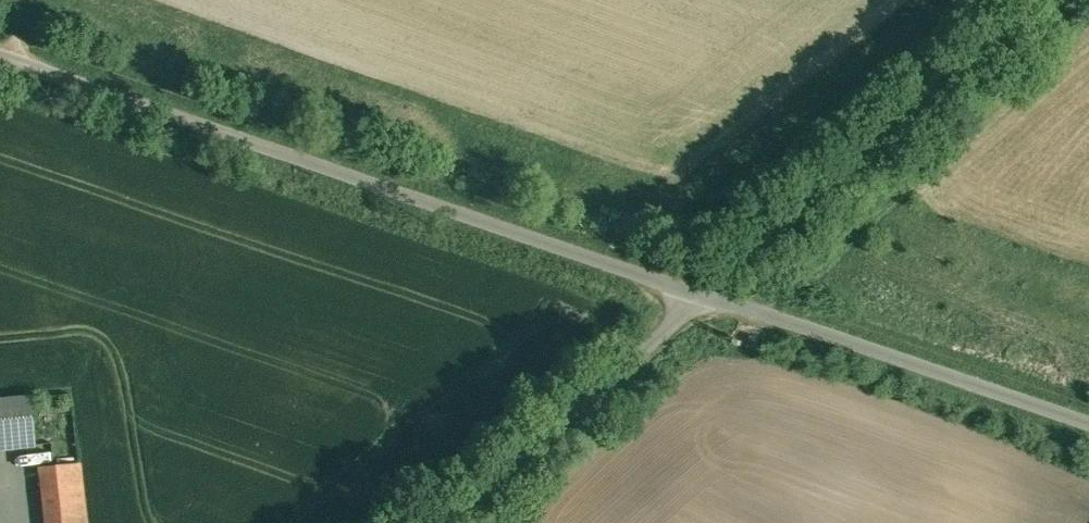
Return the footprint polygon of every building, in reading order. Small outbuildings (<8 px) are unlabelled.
[(0,401),(0,449),(15,447),(10,400),(0,401)] [(54,466),(60,522),(84,522),(78,463),(54,466)]
